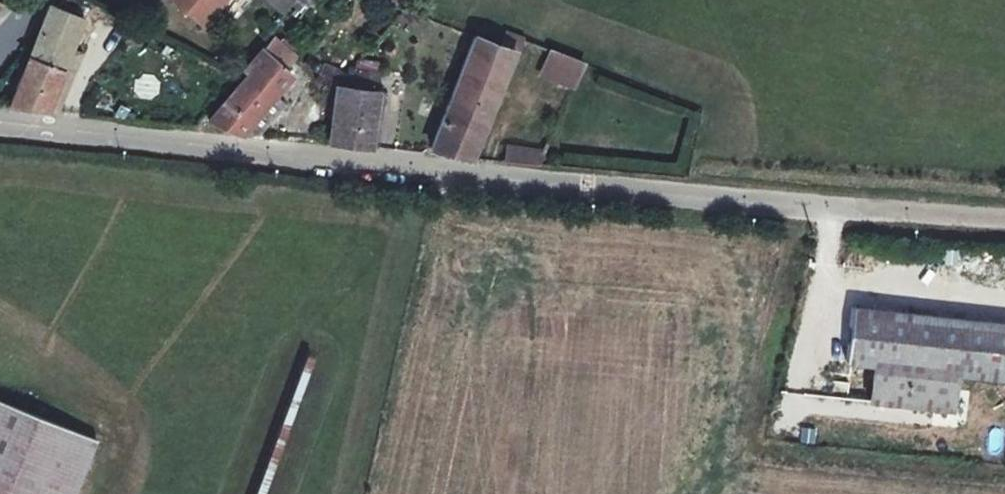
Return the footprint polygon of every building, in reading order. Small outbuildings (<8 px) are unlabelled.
[(158,1),(193,31),(221,0),(159,0),(158,1)] [(280,12),(290,0),(255,0),(275,19),(280,12)] [(75,11),(45,5),(33,2),(23,30),(3,106),(49,110),(75,11)] [(212,116),(225,128),(236,129),(299,51),(273,30),(251,54),(259,61),(212,116)] [(472,155),(520,41),(498,31),(492,41),(470,31),(425,150),(472,155)] [(573,86),(581,65),(545,52),(537,73),(573,86)] [(373,88),(329,77),(318,137),(365,141),(373,88)] [(502,142),(497,159),(541,163),(543,147),(502,142)] [(871,362),(958,369),(1004,374),(1004,320),(849,306),(845,360),(871,362)] [(953,410),(958,369),(871,362),(868,402),(953,410)]
